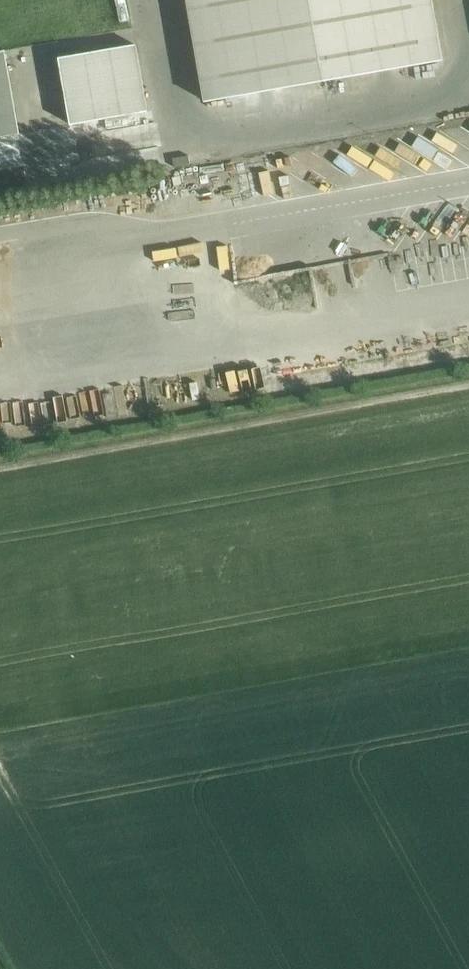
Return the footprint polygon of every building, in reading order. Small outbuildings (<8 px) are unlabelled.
[(207,101),(443,60),(432,0),(189,0),(207,101)] [(148,112),(146,104),(136,45),(60,58),(72,125),(148,112)] [(27,130),(12,46),(0,48),(0,112),(4,134),(27,130)] [(230,172),(209,174),(210,183),(231,182),(230,172)]
